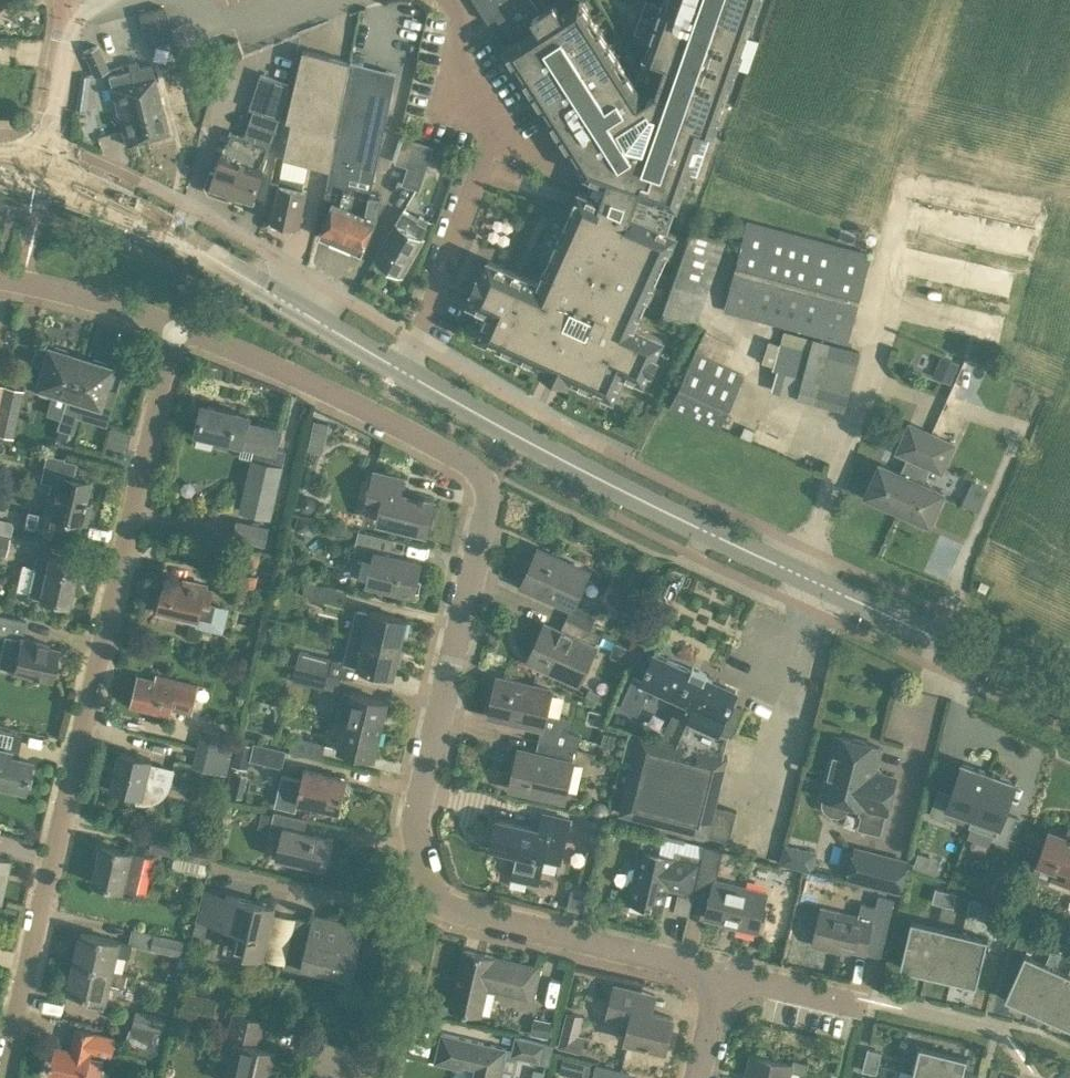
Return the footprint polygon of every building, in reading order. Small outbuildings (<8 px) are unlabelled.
[(488,21),(521,0),(475,0),(488,21)] [(635,83),(582,0),(577,0),(560,11),(553,1),(531,15),(538,25),(504,47),(562,136),(566,133),(571,142),(567,145),(585,173),(593,175),(587,193),(667,229),(676,205),(688,171),(697,174),(712,131),(713,132),(759,0),(664,0),(635,83)] [(147,46),(173,39),(164,7),(138,14),(147,46)] [(344,13),(330,13),(328,47),(342,48),(344,13)] [(95,76),(110,70),(99,45),(84,52),(95,76)] [(337,134),(336,133),(350,61),(303,49),(286,120),(292,121),(278,185),(271,220),(300,226),(307,191),(303,190),(308,163),(330,170),(337,134)] [(363,64),(365,57),(353,54),(351,62),(350,61),(336,133),(337,134),(330,170),(325,196),(334,200),(319,234),(362,252),(377,217),(383,194),(371,192),(397,73),(363,64)] [(129,69),(147,138),(168,132),(150,63),(139,66),(137,59),(127,62),(129,69)] [(147,138),(129,69),(107,75),(125,144),(147,138)] [(252,202),(263,169),(275,133),(280,117),(289,82),(262,73),(250,107),(254,109),(245,135),(230,130),(215,171),(209,170),(204,185),(208,192),(227,198),(234,195),(252,202)] [(420,189),(434,145),(404,135),(395,161),(408,165),(402,183),(420,189)] [(538,154),(540,145),(506,135),(503,143),(538,154)] [(552,269),(545,266),(538,281),(488,259),(481,275),(478,274),(472,287),(475,288),(473,292),(492,302),(477,335),(543,364),(540,369),(568,381),(570,376),(613,396),(624,372),(644,380),(650,367),(652,368),(658,356),(655,354),(663,338),(635,325),(676,234),(667,229),(587,193),(579,190),(571,208),(578,211),(566,238),(559,235),(551,253),(558,256),(552,269)] [(424,238),(423,238),(427,226),(426,225),(428,218),(420,214),(418,217),(404,209),(397,222),(375,259),(403,275),(424,238)] [(749,221),(723,311),(848,344),(872,254),(749,221)] [(727,240),(694,228),(664,315),(696,327),(727,240)] [(491,257),(494,243),(479,240),(476,254),(491,257)] [(819,402),(835,343),(814,337),(813,338),(810,352),(781,344),(774,367),(778,368),(772,389),(819,402)] [(30,362),(43,366),(37,385),(67,395),(77,357),(49,348),(48,349),(35,345),(30,362)] [(927,347),(916,364),(927,372),(939,354),(927,347)] [(951,383),(960,362),(942,354),(932,375),(951,383)] [(743,377),(694,355),(669,408),(718,431),(743,377)] [(77,357),(67,395),(97,405),(103,385),(117,390),(123,371),(77,357)] [(3,384),(0,397),(0,434),(13,437),(24,389),(3,384)] [(283,465),(286,451),(276,448),(281,428),(249,420),(250,415),(202,403),(195,433),(216,438),(216,441),(227,444),(227,441),(243,444),(243,443),(255,446),(252,458),(239,511),(271,519),(284,465),(283,465)] [(328,422),(312,419),(307,446),(322,449),(328,422)] [(909,422),(896,451),(908,456),(901,472),(879,462),(864,495),(897,509),(931,432),(909,422)] [(745,426),(741,434),(751,439),(755,431),(745,426)] [(929,465),(941,471),(953,442),(931,432),(897,509),(911,516),(911,520),(922,525),(926,522),(929,524),(944,491),(922,481),(929,465)] [(48,497),(44,514),(37,513),(38,511),(27,509),(24,524),(34,527),(34,525),(41,527),(40,530),(66,535),(70,519),(86,523),(90,506),(83,504),(88,481),(71,477),(76,457),(65,455),(65,453),(47,449),(41,476),(57,479),(53,499),(48,497)] [(402,492),(406,476),(373,469),(367,498),(381,501),(377,521),(425,533),(433,500),(402,492)] [(978,510),(987,489),(973,482),(963,503),(978,510)] [(314,503),(311,499),(307,497),(303,498),(300,502),(299,506),(302,510),(306,512),(310,511),(313,507),(314,503)] [(299,518),(296,530),(303,531),(309,527),(311,521),(299,518)] [(265,545),(270,526),(237,519),(233,538),(265,545)] [(373,559),(367,583),(413,594),(421,561),(402,556),(404,551),(393,548),(396,539),(359,530),(353,555),(373,559)] [(10,535),(0,533),(0,550),(6,552),(10,535)] [(238,547),(235,560),(257,566),(260,552),(238,547)] [(522,584),(573,607),(567,619),(601,634),(591,629),(602,604),(578,594),(589,571),(538,548),(522,584)] [(48,556),(48,558),(37,555),(34,567),(22,564),(16,588),(28,591),(27,594),(39,597),(39,598),(67,604),(76,562),(48,556)] [(226,595),(253,600),(259,576),(226,567),(222,583),(228,584),(226,595)] [(159,607),(158,611),(197,621),(196,625),(224,632),(230,607),(209,602),(213,588),(206,586),(206,584),(185,579),(183,585),(166,580),(162,595),(159,594),(156,606),(159,607)] [(306,581),(303,593),(313,595),(316,583),(306,581)] [(312,598),(345,606),(348,591),(316,583),(313,595),(312,598)] [(401,647),(407,619),(370,610),(370,611),(357,608),(351,634),(353,635),(352,636),(401,647)] [(12,669),(50,678),(57,647),(45,644),(45,641),(23,636),(27,619),(0,613),(0,635),(4,636),(0,655),(0,665),(12,668),(12,669)] [(578,683),(595,646),(601,634),(567,619),(562,631),(545,623),(528,660),(578,683)] [(296,666),(341,676),(342,675),(347,677),(350,663),(357,665),(357,667),(394,676),(401,647),(352,636),(347,661),(300,650),(298,657),(288,655),(286,662),(297,665),(296,666)] [(613,649),(615,657),(623,660),(629,647),(616,641),(613,649)] [(682,700),(695,671),(654,652),(642,679),(634,675),(620,706),(638,714),(651,686),(682,700)] [(341,676),(296,666),(294,678),(306,681),(306,683),(338,691),(341,676)] [(695,671),(682,700),(694,706),(688,718),(718,731),(737,690),(695,671)] [(191,713),(198,685),(158,674),(156,680),(139,676),(132,705),(169,715),(171,708),(191,713)] [(489,715),(543,728),(540,740),(576,749),(576,748),(578,749),(581,735),(568,732),(571,718),(546,713),(551,689),(497,677),(489,715)] [(382,729),(388,701),(343,690),(341,695),(337,695),(335,702),(348,705),(344,720),(382,729)] [(344,720),(337,748),(375,757),(382,729),(344,720)] [(198,746),(229,753),(233,734),(203,727),(198,746)] [(639,733),(629,731),(622,759),(632,761),(639,733)] [(613,747),(616,735),(603,732),(601,744),(613,747)] [(716,805),(729,755),(640,732),(639,733),(632,761),(619,813),(708,836),(709,834),(729,839),(736,810),(716,805)] [(273,738),(271,745),(271,746),(287,750),(287,749),(323,757),(326,742),(294,735),(292,742),(273,738)] [(822,795),(823,796),(823,803),(825,809),(829,813),(837,815),(844,813),(848,809),(851,803),(863,806),(858,828),(880,833),(885,812),(886,812),(895,778),(880,774),(875,766),(880,746),(867,743),(863,740),(859,739),(854,738),(849,739),(837,735),(822,795)] [(564,800),(573,761),(576,749),(540,740),(537,753),(519,749),(510,788),(564,800)] [(254,745),(240,741),(235,760),(249,763),(250,759),(254,745)] [(271,746),(271,745),(254,741),(254,745),(250,759),(283,767),(287,750),(271,746)] [(229,753),(198,746),(194,766),(224,773),(229,753)] [(24,790),(24,788),(29,786),(31,777),(28,773),(31,760),(10,755),(11,750),(0,748),(0,784),(24,790)] [(110,787),(138,794),(136,802),(146,803),(153,802),(159,799),(165,795),(169,789),(172,782),(176,768),(151,762),(152,759),(120,751),(110,787)] [(989,772),(962,763),(951,793),(938,788),(929,814),(942,819),(946,806),(973,816),(989,772)] [(241,793),(246,767),(235,765),(230,792),(241,793)] [(340,811),(347,778),(303,768),(296,801),(340,811)] [(1004,812),(1015,781),(989,772),(973,816),(1000,825),(995,838),(1008,842),(1017,816),(1004,812)] [(602,800),(601,800),(600,800),(599,800),(598,800),(597,801),(596,801),(595,802),(594,802),(593,803),(592,804),(592,805),(592,806),(591,807),(591,808),(591,809),(591,811),(591,812),(592,813),(592,814),(593,815),(594,815),(595,816),(596,817),(597,817),(598,818),(599,818),(600,818),(601,818),(602,818),(603,817),(604,817),(605,816),(606,815),(607,815),(607,814),(608,813),(608,812),(609,811),(609,810),(609,808),(609,807),(608,806),(608,805),(607,804),(607,803),(606,803),(605,802),(604,801),(603,801),(602,800)] [(281,835),(276,857),(325,869),(333,838),(305,831),(308,817),(275,809),(274,813),(263,811),(259,827),(270,830),(269,832),(281,835)] [(517,853),(511,879),(537,885),(543,859),(559,863),(569,818),(544,812),(540,827),(497,817),(490,847),(517,853)] [(582,815),(578,834),(602,839),(605,819),(582,815)] [(1069,828),(1066,835),(1048,829),(1036,863),(1055,870),(1052,878),(1069,884),(1069,828)] [(172,869),(206,877),(213,848),(153,834),(150,850),(175,856),(172,869)] [(706,845),(686,840),(686,843),(663,838),(660,854),(640,849),(628,900),(663,909),(668,889),(694,895),(693,896),(694,896),(706,845)] [(92,882),(123,889),(137,893),(146,854),(102,844),(92,882)] [(795,863),(796,857),(799,847),(785,844),(780,863),(794,867),(795,863)] [(901,892),(910,858),(855,844),(846,878),(901,892)] [(716,879),(723,849),(706,845),(694,896),(709,900),(705,917),(727,922),(727,924),(757,932),(767,892),(716,879)] [(933,869),(937,856),(916,850),(912,863),(933,869)] [(992,884),(989,894),(1001,897),(1004,886),(992,884)] [(935,887),(932,901),(942,904),(946,890),(935,887)] [(262,957),(274,905),(205,889),(198,919),(242,929),(236,950),(262,957)] [(957,892),(946,890),(942,904),(953,907),(957,892)] [(859,916),(820,907),(812,945),(840,951),(840,948),(881,957),(894,901),(878,897),(876,907),(862,904),(859,916)] [(970,898),(967,912),(977,914),(981,901),(970,898)] [(313,915),(312,920),(296,916),(285,963),(353,979),(365,928),(313,915)] [(938,925),(912,919),(901,965),(926,972),(938,925)] [(926,972),(951,978),(962,931),(938,925),(926,972)] [(133,928),(130,942),(180,955),(177,967),(185,969),(191,942),(133,928)] [(951,978),(977,984),(988,937),(962,931),(951,978)] [(113,969),(116,954),(130,957),(133,944),(81,932),(74,961),(127,973),(128,972),(113,969)] [(533,999),(541,967),(496,957),(496,956),(463,948),(450,1008),(481,1015),(487,989),(533,999)] [(1059,952),(1052,949),(1045,963),(1049,965),(1053,966),(1059,952)] [(1025,954),(1006,997),(1030,1008),(1049,965),(1045,963),(1025,954)] [(104,1008),(110,982),(125,985),(127,973),(74,961),(67,990),(89,995),(87,1004),(104,1008)] [(1053,966),(1049,965),(1030,1008),(1052,1018),(1069,978),(1069,974),(1068,973),(1053,966)] [(1052,1018),(1069,1026),(1069,978),(1052,1018)] [(665,1050),(674,1016),(652,1011),(656,994),(615,984),(607,1015),(629,1021),(625,1040),(665,1050)] [(213,1018),(217,1002),(184,995),(179,1018),(196,1021),(197,1014),(213,1018)] [(164,1054),(174,1018),(137,1009),(129,1038),(164,1054)] [(267,1021),(233,1013),(227,1038),(235,1040),(226,1077),(270,1077),(277,1049),(261,1046),(267,1021)] [(553,1023),(539,1019),(535,1035),(549,1038),(553,1023)] [(105,1059),(90,1055),(91,1052),(113,1057),(117,1037),(75,1027),(70,1049),(54,1045),(48,1075),(62,1077),(100,1077),(105,1059)] [(507,1048),(442,1032),(435,1061),(463,1068),(464,1064),(475,1067),(472,1077),(500,1077),(507,1048)] [(583,1037),(578,1036),(562,1032),(559,1047),(574,1050),(579,1052),(583,1037)] [(511,1055),(542,1062),(543,1057),(550,1059),(553,1044),(516,1035),(511,1055)] [(967,1056),(920,1045),(914,1069),(950,1077),(962,1077),(967,1056)] [(879,1062),(881,1051),(868,1048),(865,1058),(879,1062)] [(791,1071),(805,1075),(808,1063),(794,1060),(793,1064),(750,1053),(745,1077),(750,1077),(790,1077),(791,1071)] [(560,1057),(559,1072),(589,1074),(591,1059),(560,1057)] [(879,1062),(865,1058),(863,1069),(876,1072),(879,1062)] [(638,1073),(596,1063),(593,1077),(636,1077),(638,1073)] [(912,1077),(950,1077),(914,1069),(912,1077)] [(533,1070),(531,1077),(543,1077),(545,1072),(533,1070)]
